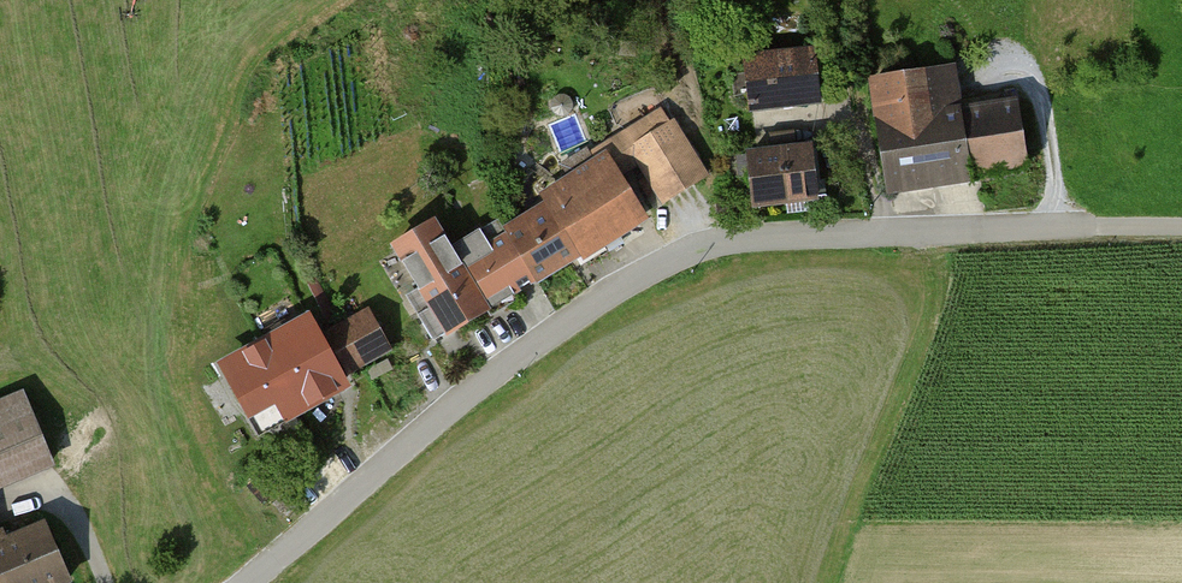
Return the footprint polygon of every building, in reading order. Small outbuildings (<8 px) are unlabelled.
[(742,56),(746,110),(819,104),(815,50),(742,56)] [(881,183),(1021,165),(1012,92),(986,95),(987,107),(952,112),(947,70),(867,81),(881,183)] [(627,148),(663,202),(705,174),(669,120),(627,148)] [(538,192),(546,206),(576,257),(643,218),(605,153),(538,192)] [(746,157),(749,204),(810,200),(806,153),(746,157)] [(546,206),(503,231),(533,281),(576,257),(546,206)] [(438,220),(381,253),(432,340),(489,307),(460,256),(438,220)] [(503,231),(460,256),(489,307),(533,281),(503,231)] [(366,311),(309,343),(331,382),(388,349),(366,311)] [(0,408),(0,483),(54,462),(28,397),(0,408)] [(292,484),(277,495),(285,507),(301,497),(292,484)] [(39,518),(0,534),(0,582),(66,582),(39,518)]
